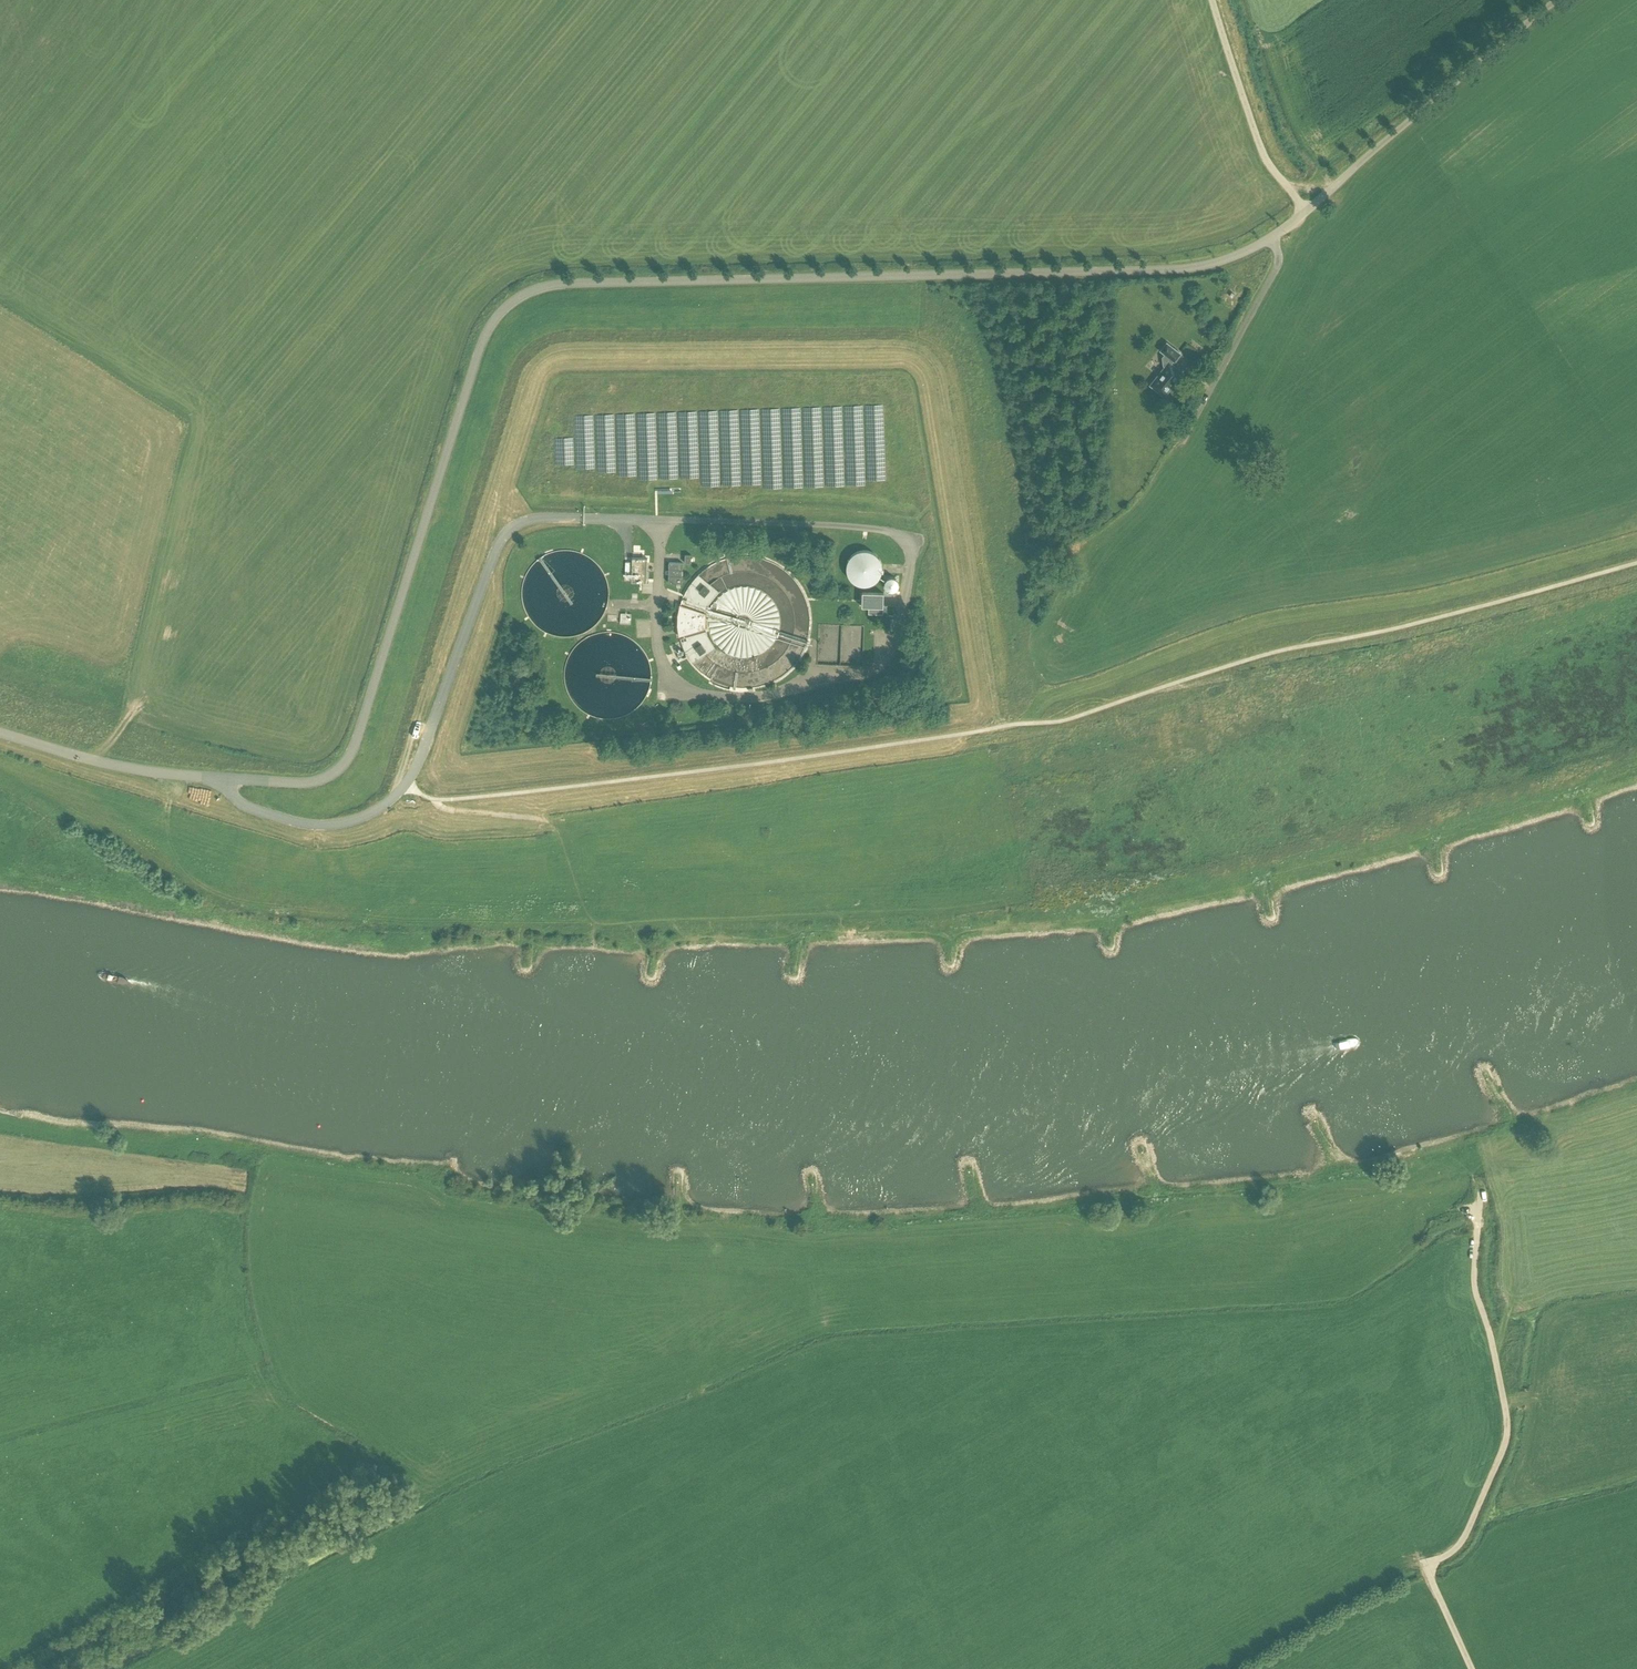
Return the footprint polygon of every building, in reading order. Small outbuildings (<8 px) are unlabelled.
[(1166,340),(1160,348),(1175,360),(1181,351),(1166,340)] [(1151,385),(1164,395),(1182,372),(1169,362),(1151,385)] [(1304,396),(1299,406),(1303,408),(1308,398),(1304,396)] [(609,497),(608,480),(595,481),(596,498),(609,497)] [(758,517),(758,506),(764,506),(764,498),(750,498),(750,517),(758,517)] [(631,581),(647,582),(647,558),(632,557),(631,581)] [(669,583),(683,583),(683,563),(669,563),(669,583)] [(680,604),(705,613),(707,608),(710,602),(710,601),(712,598),(714,596),(718,591),(698,574),(694,579),(690,583),(687,587),(685,591),(683,596),(687,597),(686,600),(682,599),(680,604)] [(862,607),(869,607),(869,613),(884,614),(884,593),(863,592),(862,607)] [(683,635),(705,628),(706,613),(705,613),(680,604),(679,604),(677,611),(677,617),(677,623),(677,629),(678,636),(683,635)] [(620,613),(620,623),(630,624),(631,613),(627,613),(625,613),(620,613)] [(705,628),(683,635),(684,637),(680,638),(682,644),(683,649),(685,652),(687,656),(689,659),(692,663),(715,649),(707,636),(705,631),(705,628)] [(940,635),(933,635),(934,664),(941,664),(940,635)] [(739,844),(743,841),(737,832),(733,835),(739,844)] [(1462,1220),(1472,1221),(1472,1212),(1462,1212),(1462,1220)]
